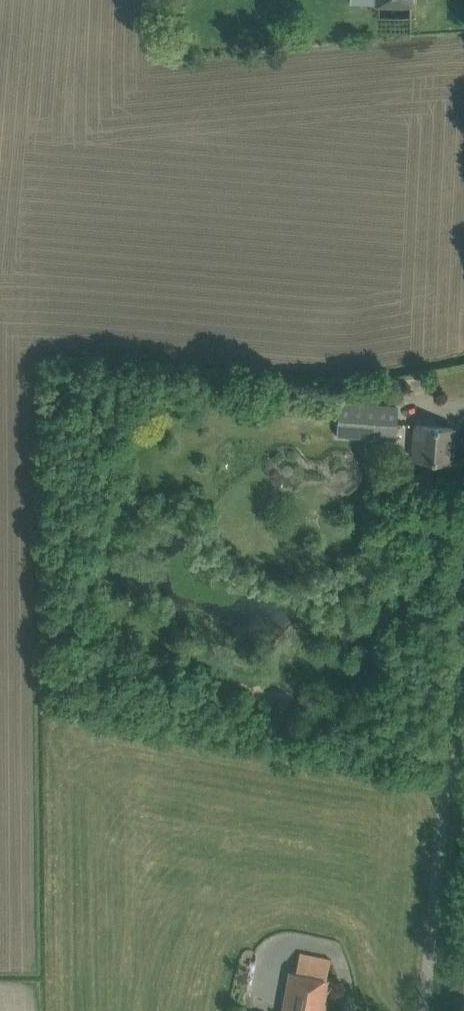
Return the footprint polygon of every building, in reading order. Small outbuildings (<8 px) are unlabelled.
[(398,408),(378,406),(340,403),(337,435),(395,439),(398,408)] [(453,428),(416,425),(413,459),(451,462),(453,428)] [(312,954),(299,952),(295,971),(291,970),(284,1010),(325,1010),(331,979),(327,978),(331,959),(312,954)]
